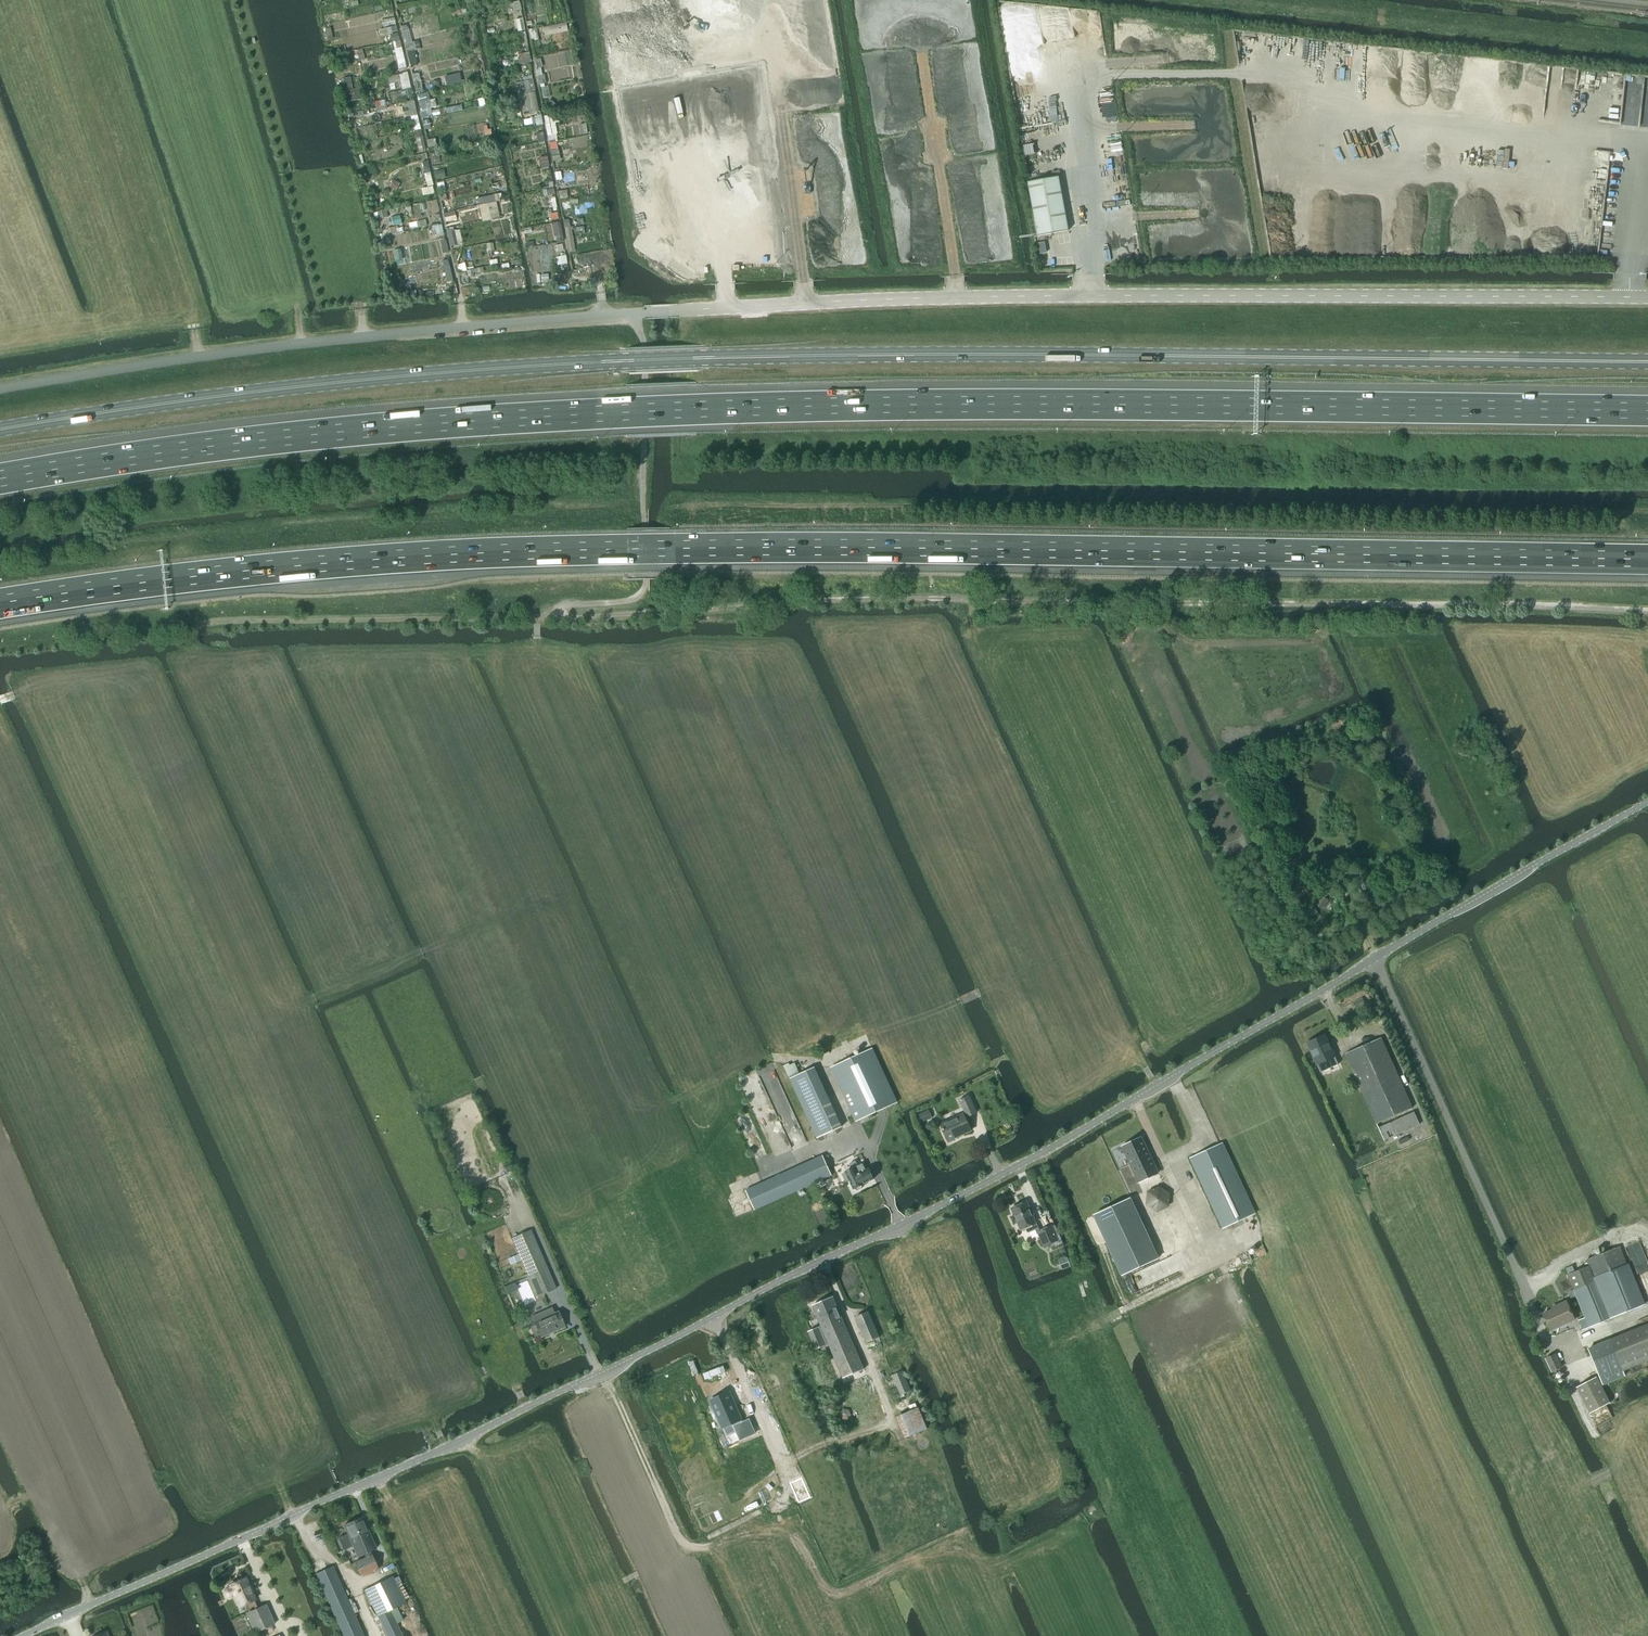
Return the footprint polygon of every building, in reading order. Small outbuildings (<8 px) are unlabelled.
[(1068,231),(1058,177),(1028,182),(1038,236),(1068,231)] [(675,264),(672,269),(687,281),(691,276),(675,264)] [(1367,911),(1377,906),(1369,891),(1360,896),(1367,911)] [(1320,895),(1314,905),(1322,910),(1328,901),(1320,895)] [(1308,918),(1317,914),(1313,903),(1303,908),(1308,918)] [(1362,998),(1353,1003),(1356,1010),(1365,1006),(1362,998)] [(1317,1065),(1335,1057),(1325,1035),(1307,1043),(1317,1065)] [(1376,1124),(1412,1108),(1381,1039),(1346,1054),(1376,1124)] [(873,1049),(831,1069),(856,1122),(898,1102),(873,1049)] [(789,1064),(783,1066),(789,1079),(790,1079),(800,1075),(795,1063),(789,1066),(789,1064)] [(816,1069),(791,1081),(817,1138),(842,1127),(816,1069)] [(967,1118),(977,1113),(969,1096),(959,1100),(967,1118)] [(928,1110),(917,1116),(920,1124),(932,1118),(928,1110)] [(947,1141),(971,1131),(963,1114),(940,1125),(947,1141)] [(1384,1141),(1419,1124),(1415,1114),(1379,1130),(1384,1141)] [(1141,1138),(1121,1147),(1139,1184),(1158,1174),(1141,1138)] [(1222,1228),(1225,1227),(1255,1213),(1223,1143),(1190,1158),(1222,1228)] [(822,1155),(746,1190),(755,1210),(831,1175),(822,1155)] [(847,1172),(842,1174),(846,1182),(850,1179),(855,1189),(859,1190),(862,1188),(863,1186),(864,1185),(863,1184),(874,1179),(869,1169),(866,1170),(863,1164),(858,1167),(856,1162),(851,1164),(853,1169),(847,1172)] [(1147,1192),(1146,1205),(1157,1212),(1168,1207),(1169,1194),(1159,1187),(1147,1192)] [(1130,1199),(1094,1215),(1122,1276),(1158,1259),(1130,1199)] [(1027,1202),(1011,1209),(1020,1230),(1025,1228),(1026,1232),(1027,1232),(1028,1232),(1028,1233),(1038,1228),(1033,1215),(1034,1215),(1031,1209),(1030,1209),(1027,1202)] [(1052,1226),(1037,1232),(1043,1247),(1058,1241),(1052,1226)] [(528,1236),(527,1232),(512,1239),(537,1296),(543,1294),(556,1289),(532,1234),(528,1236)] [(1586,1260),(1589,1266),(1568,1274),(1585,1317),(1578,1320),(1582,1330),(1643,1305),(1619,1246),(1586,1260)] [(1067,1258),(1059,1261),(1061,1268),(1061,1269),(1070,1266),(1067,1258)] [(865,1370),(834,1297),(813,1306),(821,1326),(808,1332),(816,1350),(829,1345),(843,1379),(865,1370)] [(1550,1331),(1575,1320),(1566,1301),(1555,1306),(1556,1308),(1543,1315),(1550,1331)] [(535,1326),(530,1328),(534,1337),(539,1335),(540,1338),(565,1327),(558,1311),(548,1315),(546,1310),(531,1317),(533,1322),(535,1326)] [(869,1312),(855,1318),(866,1343),(879,1337),(869,1312)] [(1588,1350),(1602,1385),(1625,1376),(1623,1371),(1647,1361),(1647,1325),(1588,1350)] [(1552,1372),(1561,1368),(1555,1354),(1546,1358),(1552,1372)] [(830,1364),(823,1367),(828,1379),(836,1376),(830,1364)] [(900,1395),(910,1391),(902,1371),(891,1375),(900,1395)] [(1576,1387),(1589,1413),(1610,1403),(1596,1377),(1576,1387)] [(735,1409),(728,1392),(717,1397),(717,1399),(711,1401),(719,1418),(720,1417),(724,1426),(733,1422),(740,1438),(755,1432),(749,1418),(742,1421),(737,1409),(735,1409)] [(913,1395),(892,1403),(907,1438),(927,1429),(913,1395)] [(843,1410),(840,1414),(842,1419),(847,1420),(850,1415),(848,1410),(843,1410)] [(376,1548),(362,1518),(344,1526),(347,1534),(338,1538),(344,1550),(352,1546),(357,1557),(376,1548)] [(361,1576),(378,1569),(372,1555),(355,1563),(361,1576)] [(333,1567),(316,1575),(343,1635),(363,1635),(333,1567)] [(397,1624),(403,1621),(396,1607),(405,1603),(392,1577),(365,1590),(387,1635),(402,1635),(397,1624)] [(255,1599),(245,1579),(229,1586),(230,1586),(224,1589),(223,1592),(226,1598),(229,1599),(234,1597),(239,1607),(245,1604),(249,1612),(246,1613),(255,1633),(274,1624),(265,1604),(258,1608),(254,1600),(255,1599)]
